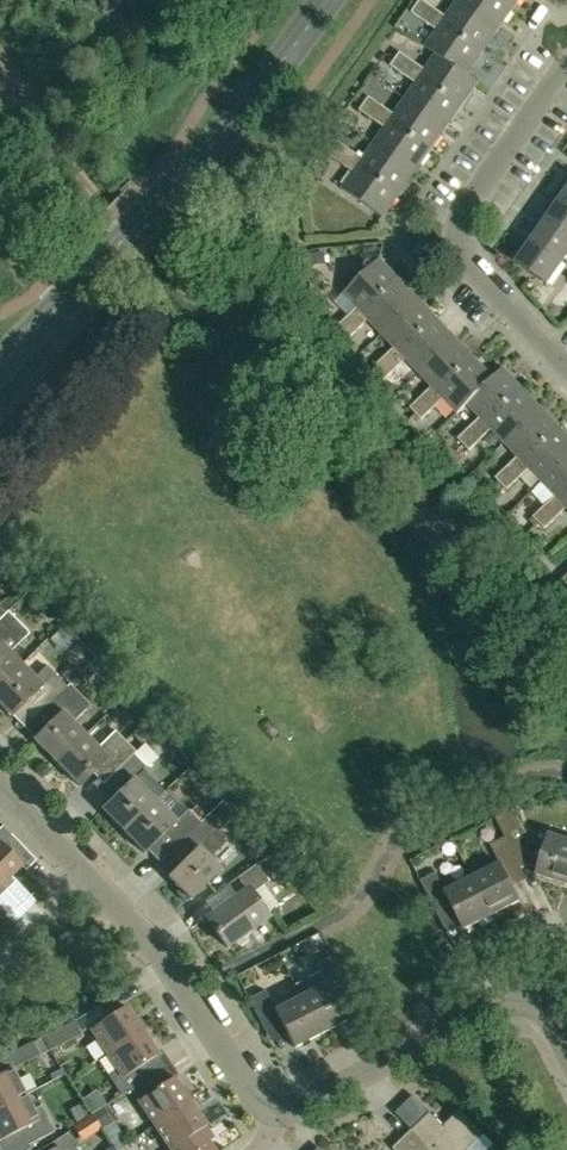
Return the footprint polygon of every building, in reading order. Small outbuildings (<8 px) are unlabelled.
[(416,6),(436,19),(441,13),(423,0),(420,0),(416,6)] [(514,7),(503,0),(457,0),(457,1),(498,30),(514,7)] [(483,52),(498,30),(457,1),(441,23),(483,52)] [(416,6),(411,12),(431,26),(436,19),(416,6)] [(467,75),(467,74),(483,52),(441,23),(425,47),(436,54),(436,53),(467,75)] [(400,52),(395,59),(415,72),(419,66),(400,52)] [(478,82),(467,74),(467,75),(436,53),(436,54),(420,76),(462,105),(478,82)] [(395,59),(391,66),(410,79),(415,72),(395,59)] [(446,127),(462,105),(420,76),(405,98),(446,127)] [(369,97),(364,103),(384,117),(389,110),(369,97)] [(431,150),(446,127),(405,98),(389,121),(431,150)] [(364,103),(360,110),(379,124),(384,117),(364,103)] [(415,172),(431,150),(389,121),(374,143),(415,172)] [(338,141),(333,148),(353,161),(357,155),(338,141)] [(400,194),(415,172),(374,143),(358,165),(400,194)] [(333,148),(329,155),(348,168),(353,161),(333,148)] [(383,218),(400,194),(358,165),(342,189),(383,218)] [(566,202),(566,178),(556,194),(566,202)] [(556,194),(541,216),(566,234),(566,202),(556,194)] [(566,256),(566,234),(541,216),(526,237),(562,262),(566,256)] [(547,284),(562,262),(526,237),(511,259),(547,284)] [(309,255),(310,267),(325,265),(324,254),(309,255)] [(363,314),(399,279),(379,258),(343,293),(363,314)] [(381,333),(418,299),(399,279),(363,314),(381,333)] [(400,353),(437,318),(418,299),(381,333),(400,353)] [(352,313),(335,329),(341,335),(358,319),(352,313)] [(419,373),(456,338),(437,318),(400,353),(419,373)] [(358,319),(341,335),(346,341),(364,325),(358,319)] [(438,392),(474,358),(456,338),(419,373),(438,392)] [(390,352),(373,368),(378,374),(395,358),(390,352)] [(395,358),(378,374),(384,380),(401,364),(395,358)] [(494,378),(493,377),(474,358),(438,392),(458,413),(467,404),(467,403),(494,378)] [(486,423),(522,388),(503,368),(493,377),(494,378),(467,403),(467,404),(486,423)] [(505,443),(541,408),(522,388),(486,423),(505,443)] [(428,391),(410,408),(416,413),(433,397),(428,391)] [(433,397),(416,413),(422,420),(439,403),(433,397)] [(523,463),(560,428),(541,408),(505,443),(523,463)] [(475,422),(458,438),(464,444),(481,428),(475,422)] [(481,428),(464,444),(469,450),(487,434),(481,428)] [(566,459),(566,435),(560,428),(523,463),(542,482),(566,459)] [(566,496),(566,459),(542,482),(561,502),(566,496)] [(513,461),(496,478),(501,484),(519,467),(513,461)] [(519,467),(501,484),(507,490),(524,473),(519,467)] [(550,500),(533,517),(539,523),(556,506),(550,500)] [(556,506),(539,523),(545,529),(562,513),(556,506)] [(10,653),(30,633),(11,614),(14,610),(11,607),(6,613),(0,619),(0,685),(21,665),(10,653)] [(34,677),(21,665),(0,685),(0,704),(12,716),(31,698),(43,710),(45,708),(67,686),(46,665),(34,677)] [(57,763),(85,735),(73,723),(91,705),(70,684),(67,686),(45,708),(55,719),(34,739),(57,763)] [(111,777),(134,754),(136,752),(115,731),(98,748),(85,735),(57,763),(80,786),(101,766),(111,777)] [(124,831),(155,801),(134,779),(147,767),(134,754),(111,777),(123,789),(102,809),(124,831)] [(177,845),(179,844),(201,822),(189,810),(176,822),(155,801),(124,831),(145,853),(165,833),(177,845)] [(517,860),(534,851),(537,850),(515,807),(495,817),(506,837),(517,860)] [(210,858),(228,840),(206,817),(201,822),(179,844),(191,856),(169,877),(180,888),(177,892),(186,901),(190,899),(191,900),(221,870),(210,858)] [(566,881),(566,840),(549,834),(536,875),(566,884),(566,881)] [(37,860),(12,835),(1,845),(0,843),(0,885),(5,890),(13,883),(9,878),(22,866),(26,870),(37,860)] [(521,866),(517,860),(506,837),(490,845),(500,863),(473,877),(492,915),(520,901),(506,874),(521,866)] [(238,896),(206,919),(226,947),(268,917),(248,890),(266,877),(256,864),(229,884),(238,896)] [(492,915),(473,877),(446,891),(436,872),(421,880),(436,910),(451,902),(465,929),(492,915)] [(301,996),(320,1034),(347,1020),(333,993),(349,985),(333,955),(317,964),(327,983),(301,996)] [(320,1034),(301,996),(275,1009),(265,991),(249,999),(264,1029),(280,1020),(294,1047),(320,1034)] [(107,1054),(147,1027),(141,1018),(135,1021),(125,1006),(90,1029),(107,1054)] [(74,1020),(42,1037),(49,1050),(81,1034),(74,1020)] [(141,1083),(171,1063),(163,1051),(158,1055),(148,1040),(153,1037),(147,1027),(107,1054),(123,1078),(133,1071),(141,1083)] [(42,1037),(33,1042),(40,1055),(49,1050),(42,1037)] [(0,1059),(0,1072),(1,1074),(12,1069),(15,1067),(8,1055),(0,1059)] [(154,1125),(194,1099),(188,1089),(183,1093),(173,1078),(178,1075),(171,1063),(141,1083),(148,1094),(138,1101),(154,1125)] [(25,1095),(12,1069),(1,1074),(0,1072),(0,1108),(25,1095)] [(0,1108),(0,1137),(2,1140),(0,1140),(0,1149),(29,1149),(32,1149),(30,1145),(55,1132),(42,1107),(34,1111),(25,1095),(0,1108)] [(170,1149),(205,1126),(196,1111),(201,1108),(194,1099),(154,1125),(170,1149)] [(70,1111),(78,1124),(89,1117),(81,1104),(70,1111)] [(432,1149),(468,1149),(484,1134),(461,1109),(444,1126),(430,1112),(412,1130),(432,1149)] [(100,1127),(92,1115),(72,1128),(80,1140),(100,1127)] [(170,1149),(171,1149),(215,1149),(209,1141),(213,1138),(205,1126),(170,1149)] [(412,1130),(394,1148),(396,1149),(432,1149),(412,1130)]
